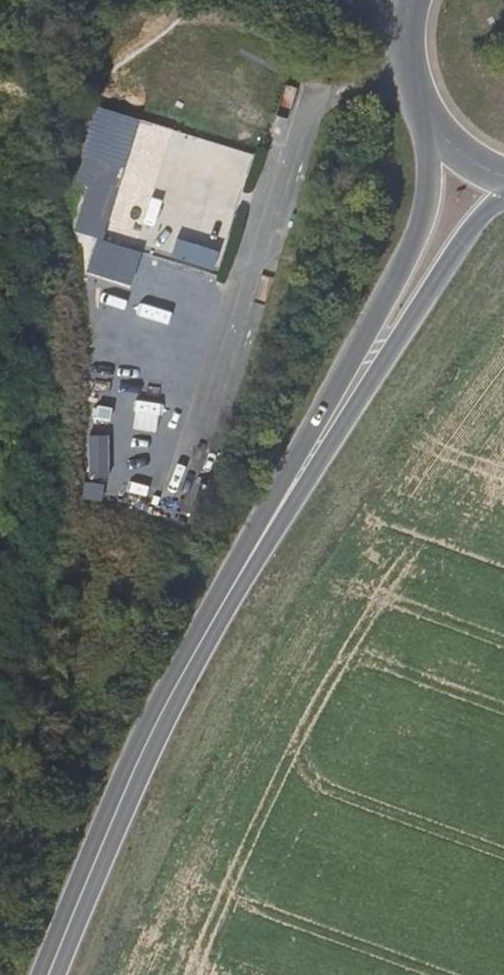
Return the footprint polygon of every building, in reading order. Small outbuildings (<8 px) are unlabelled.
[(131,212),(147,155),(112,146),(97,202),(131,212)]
